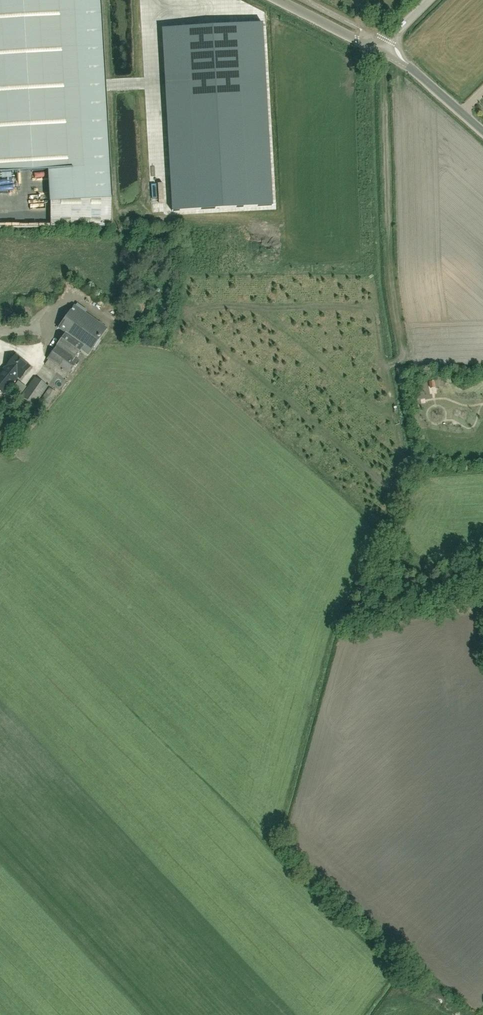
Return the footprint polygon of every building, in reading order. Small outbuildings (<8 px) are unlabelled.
[(63,0),(0,0),(0,174),(48,171),(72,169),(63,0)] [(48,171),(50,197),(111,197),(105,94),(104,78),(100,0),(63,0),(72,169),(48,171)] [(162,29),(172,211),(272,206),(262,24),(162,29)] [(16,191),(15,173),(1,174),(2,192),(16,191)] [(111,197),(50,197),(50,228),(111,228),(111,197)] [(75,305),(59,328),(66,333),(47,359),(49,360),(45,364),(65,379),(78,361),(75,359),(80,351),(87,356),(91,352),(108,329),(75,305)] [(6,366),(7,368),(18,377),(20,379),(30,367),(16,355),(6,366)] [(7,368),(5,370),(3,369),(0,373),(0,391),(3,394),(15,380),(18,377),(7,368)] [(35,377),(22,397),(34,405),(47,386),(35,377)] [(48,389),(41,400),(48,405),(55,394),(48,389)] [(11,404),(15,399),(8,393),(4,398),(11,404)]
